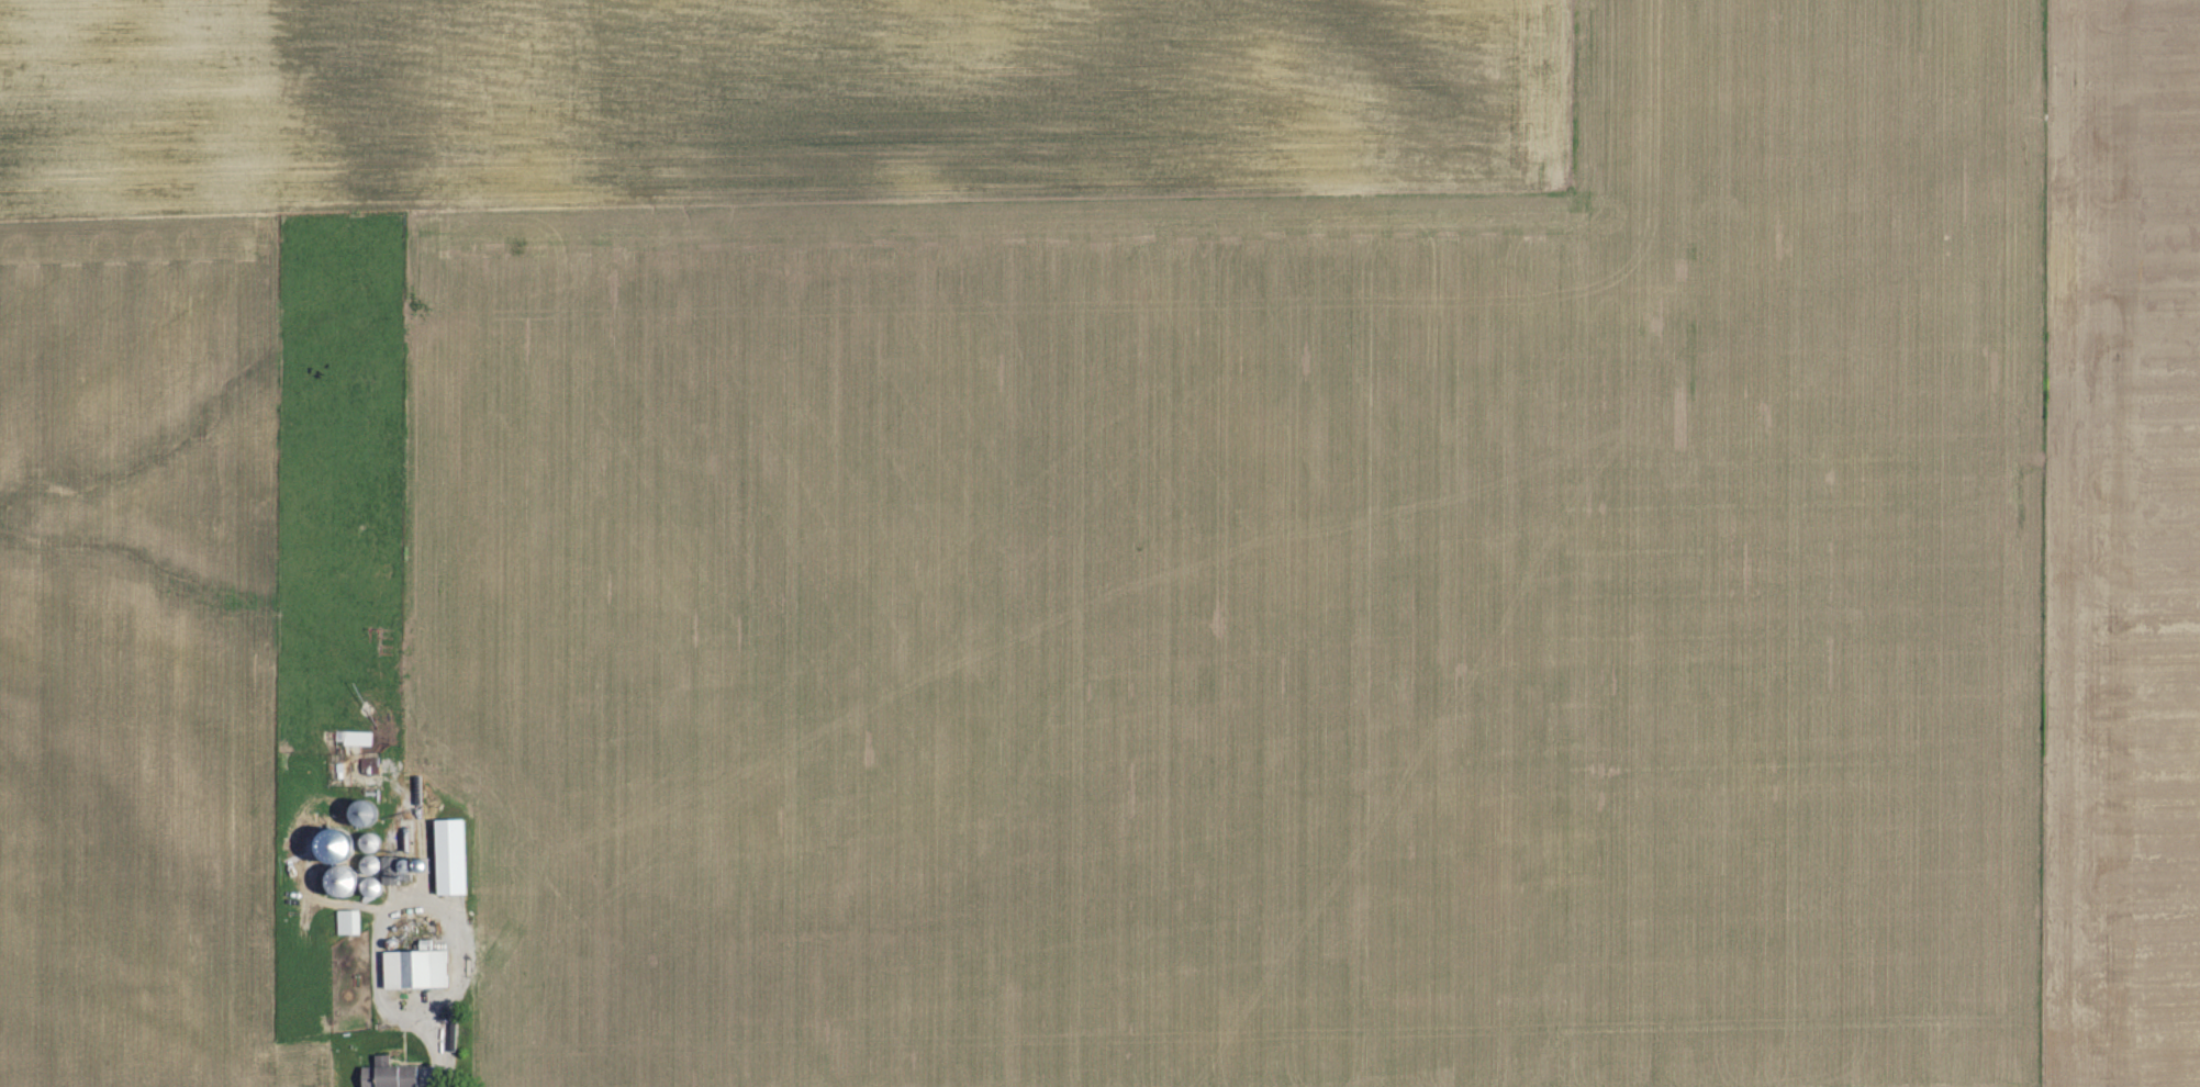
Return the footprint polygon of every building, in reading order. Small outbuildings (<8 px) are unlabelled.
[(372,747),(372,734),(336,733),(336,746),(372,747)] [(437,897),(466,896),(464,821),(435,822),(437,897)] [(359,911),(337,912),(338,936),(360,935),(359,911)] [(447,952),(384,954),(384,991),(447,989),(447,952)] [(375,1070),(375,1086),(416,1086),(416,1069),(375,1070)]
